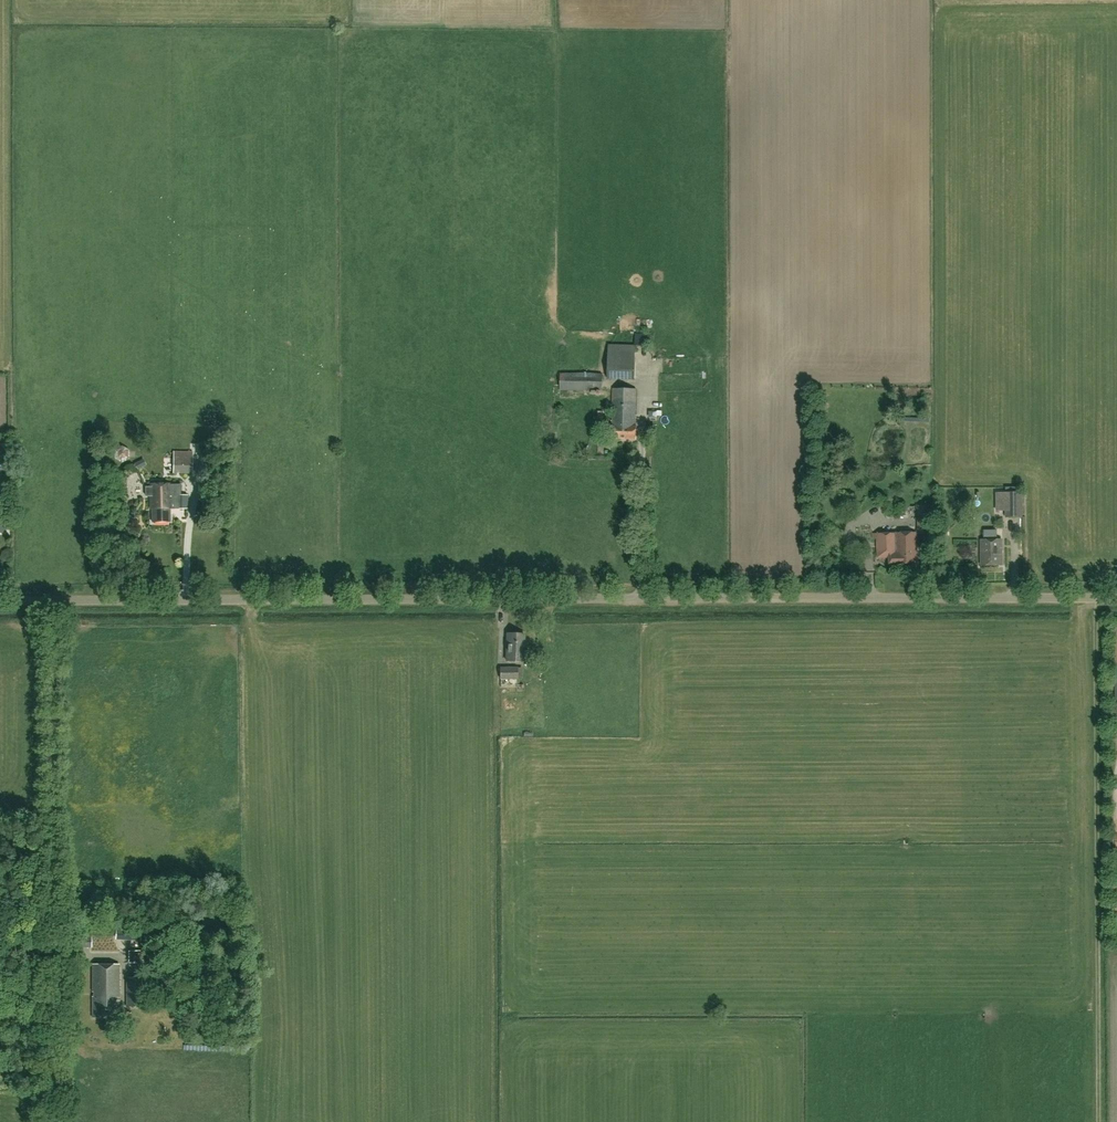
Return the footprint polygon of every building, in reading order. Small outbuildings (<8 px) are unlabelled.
[(635,346),(648,346),(648,334),(635,334),(635,346)] [(608,346),(607,380),(634,380),(634,347),(608,346)] [(560,391),(601,392),(602,376),(560,374),(560,391)] [(636,427),(637,390),(613,390),(613,425),(610,425),(610,440),(637,440),(637,427),(636,427)] [(143,463),(151,448),(142,443),(134,458),(143,463)] [(129,458),(129,450),(122,446),(114,451),(114,459),(122,463),(129,458)] [(193,453),(173,452),(173,473),(192,474),(193,453)] [(167,474),(167,463),(147,463),(147,474),(167,474)] [(144,497),(150,491),(138,479),(132,485),(144,497)] [(153,522),(171,522),(171,509),(188,508),(187,495),(181,496),(181,484),(167,485),(167,484),(150,484),(151,509),(153,509),(153,522)] [(1022,494),(1022,487),(1005,488),(1005,494),(1006,518),(1023,517),(1022,494)] [(984,530),(984,541),(981,541),(982,566),(1003,566),(1002,540),(997,540),(997,530),(984,530)] [(878,535),(878,553),(889,553),(890,566),(899,566),(899,567),(917,567),(916,534),(878,535)] [(525,635),(508,635),(506,661),(523,662),(525,635)] [(523,668),(517,668),(501,668),(501,679),(523,679),(523,668)] [(116,938),(140,939),(141,926),(116,925),(116,938)] [(66,929),(67,950),(94,949),(93,928),(66,929)] [(119,965),(92,965),(92,1018),(119,1018),(119,965)] [(127,977),(127,1007),(143,1007),(143,977),(127,977)]
